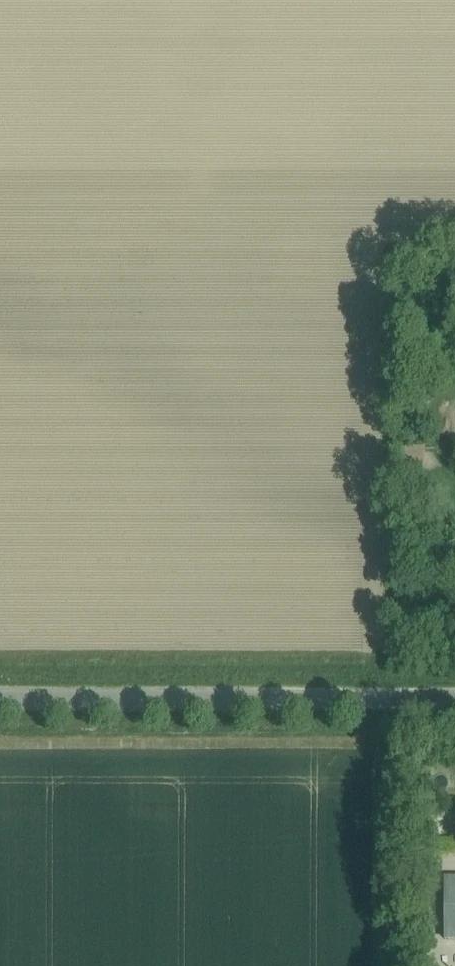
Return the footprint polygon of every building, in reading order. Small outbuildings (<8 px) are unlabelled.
[(454,940),(454,881),(445,881),(445,940),(454,940)]
